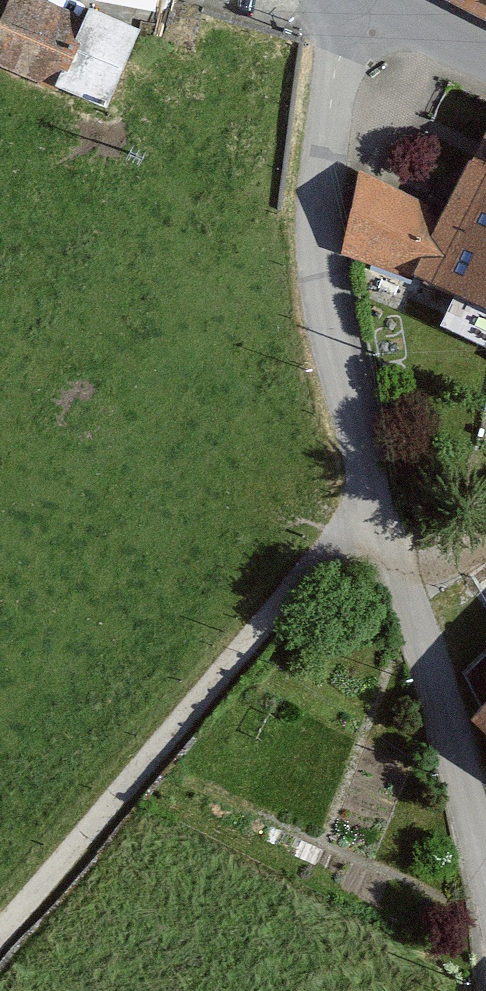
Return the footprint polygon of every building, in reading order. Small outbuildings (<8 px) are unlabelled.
[(40,0),(10,0),(0,24),(0,62),(107,107),(140,29),(89,7),(84,18),(40,0)] [(457,223),(377,187),(349,251),(485,312),(485,157),(457,223)]
